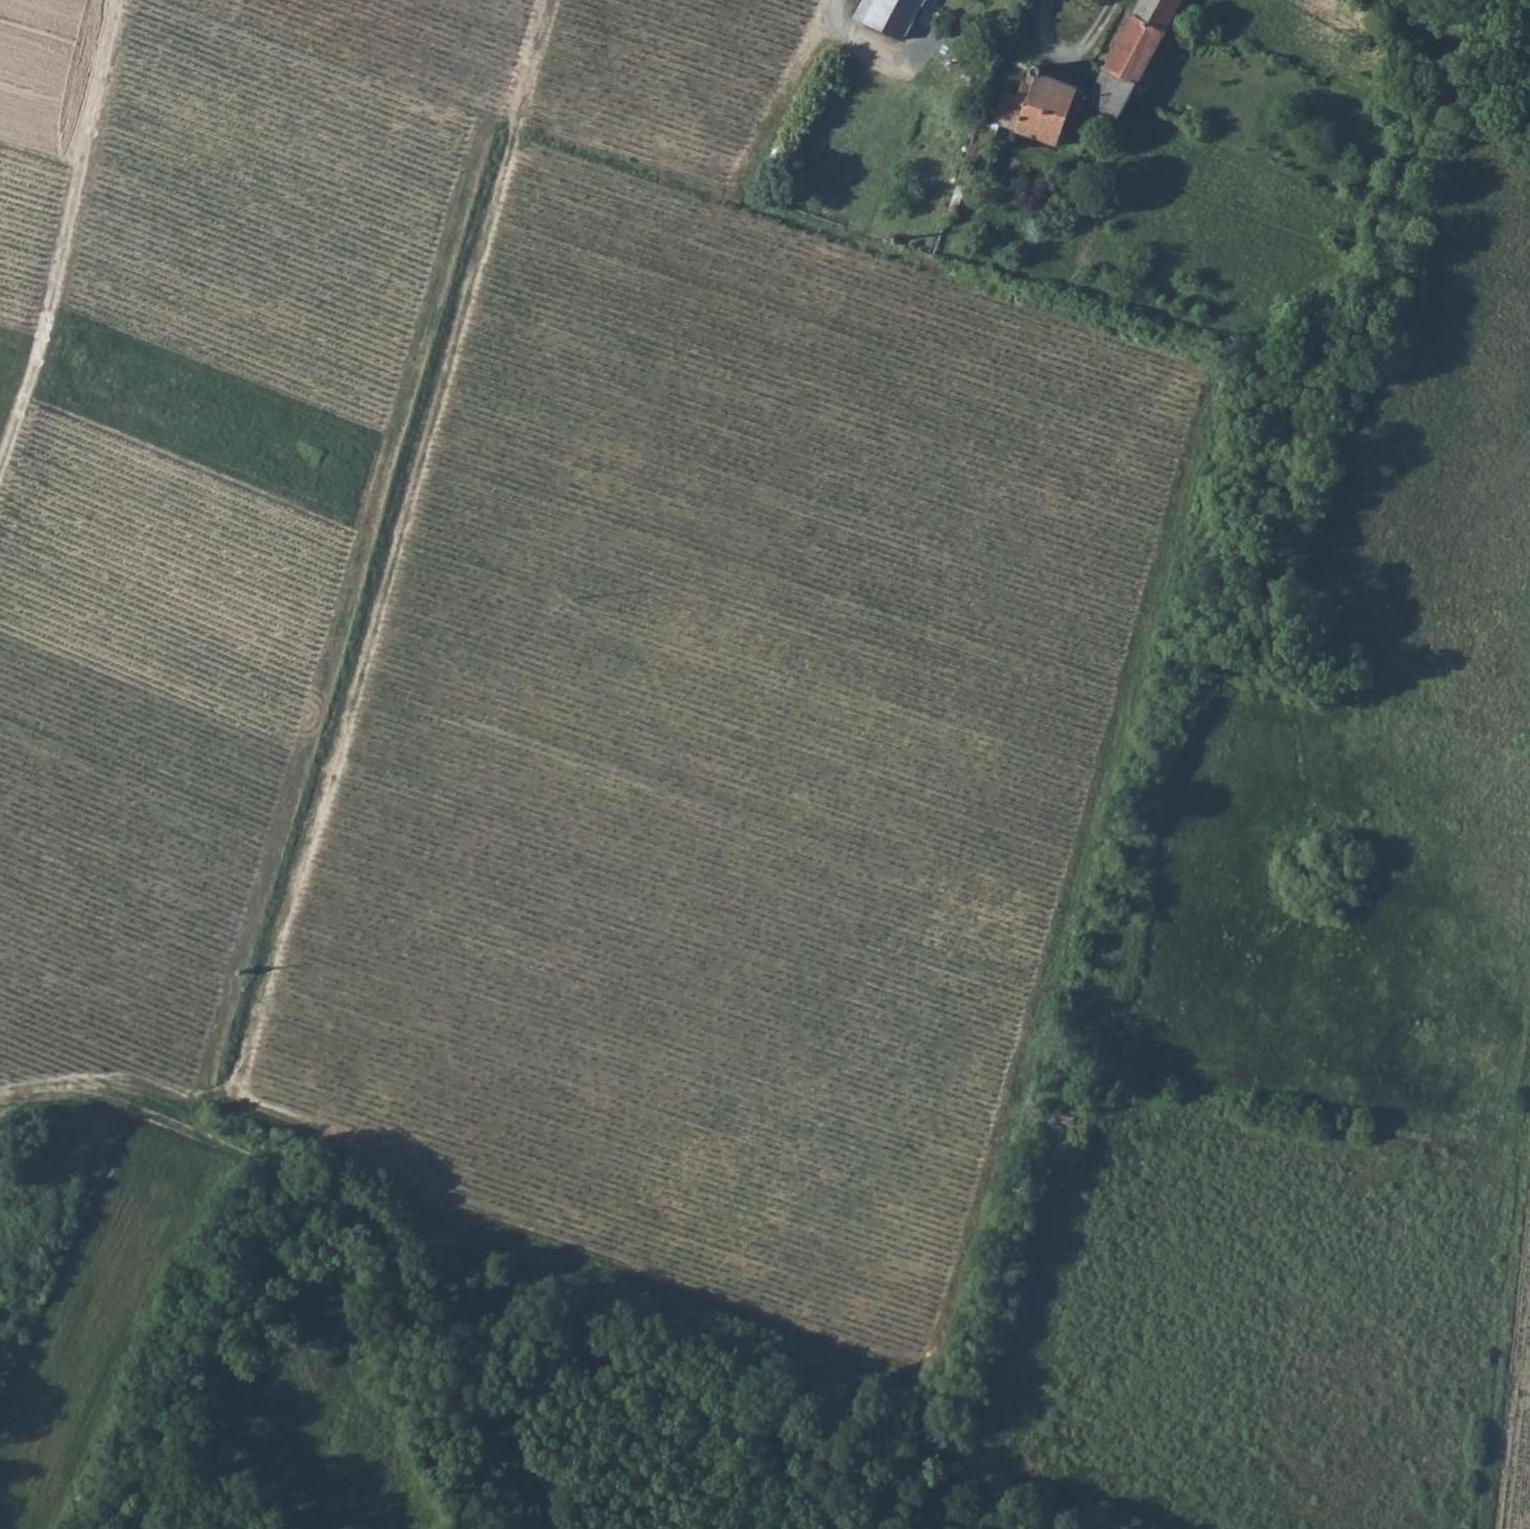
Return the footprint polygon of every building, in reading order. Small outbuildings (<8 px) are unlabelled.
[(859,34),(884,46),(890,35),(902,41),(925,0),(877,0),(859,34)] [(1135,15),(1165,33),(1183,0),(1144,0),(1135,15)] [(1135,15),(1098,84),(1128,100),(1165,33),(1135,15)] [(875,59),(871,68),(888,75),(892,66),(875,59)] [(983,109),(982,114),(994,118),(996,122),(1058,145),(1069,120),(1075,123),(1087,104),(1088,102),(1075,96),(1078,89),(1041,75),(1040,67),(1032,67),(1026,76),(1033,85),(1026,101),(1004,94),(995,113),(983,109)] [(1088,102),(1087,104),(1117,120),(1128,100),(1098,84),(1088,102)]
